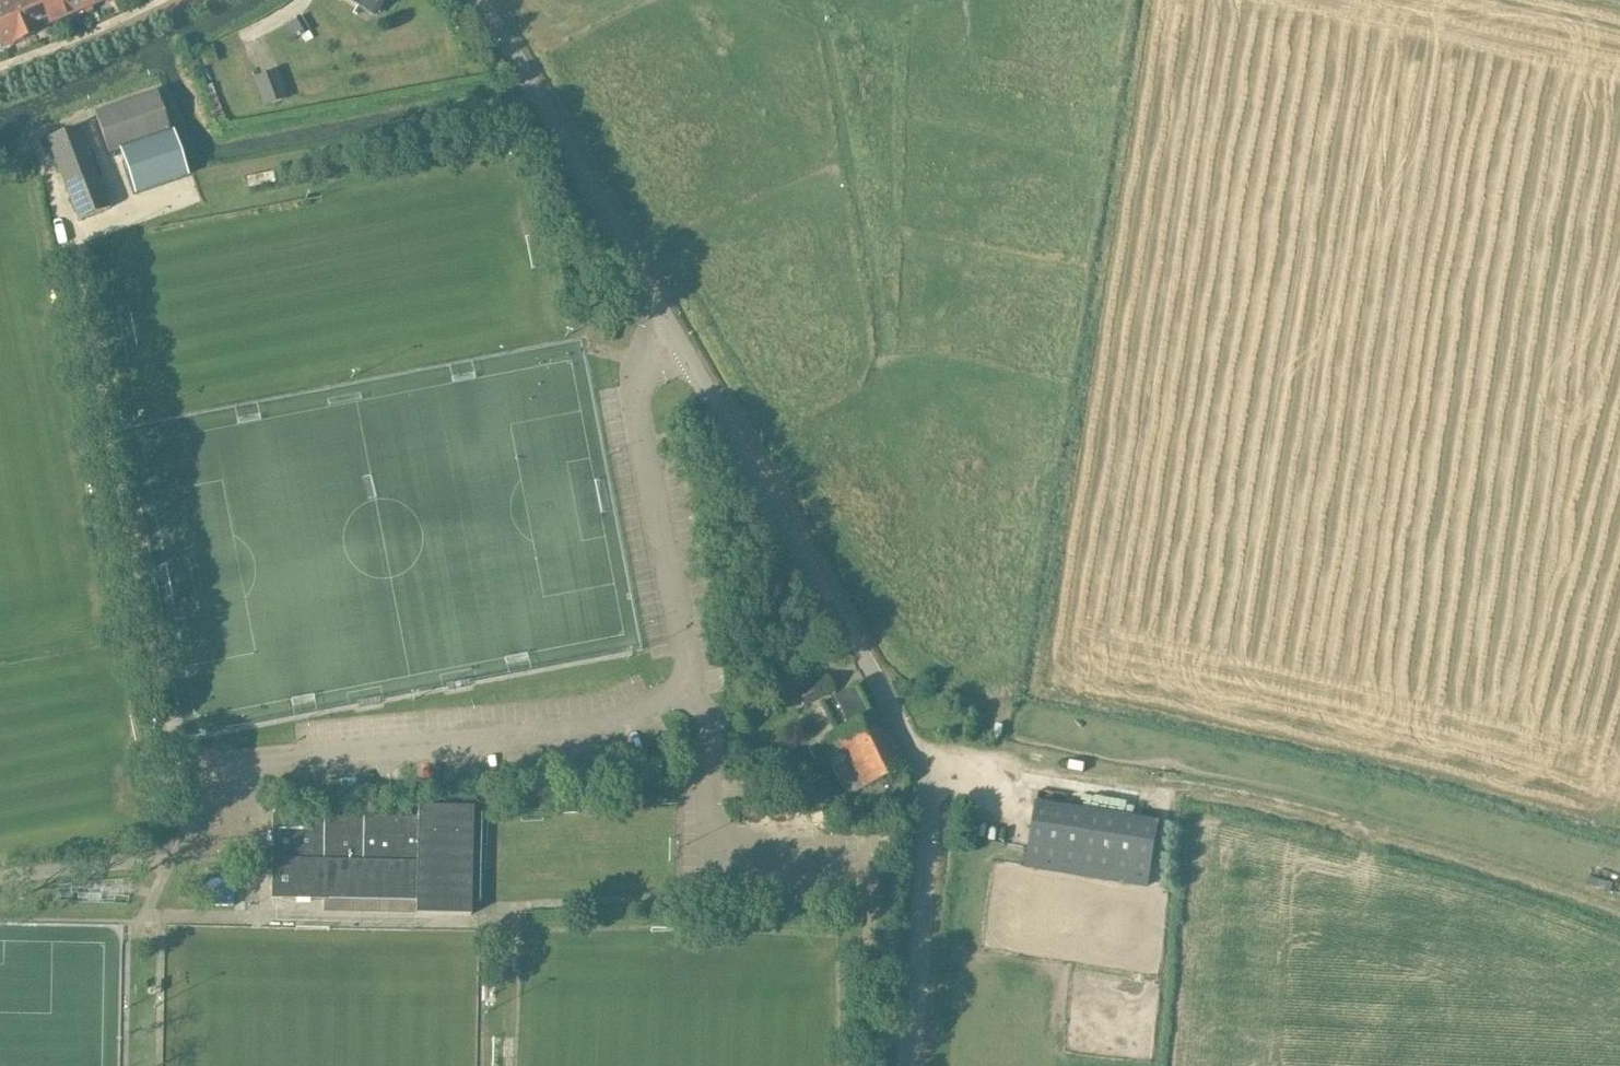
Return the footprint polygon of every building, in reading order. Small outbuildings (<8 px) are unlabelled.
[(24,39),(8,0),(0,0),(0,45),(11,40),(12,44),(24,39)] [(24,39),(36,34),(34,30),(46,26),(35,0),(8,0),(24,39)] [(46,26),(69,16),(62,0),(35,0),(46,26)] [(69,16),(92,6),(89,0),(62,0),(69,16)] [(357,6),(359,3),(376,14),(385,0),(349,0),(357,6)] [(300,17),(289,23),(298,37),(308,31),(300,17)] [(253,78),(263,107),(285,99),(274,70),(253,78)] [(155,93),(94,114),(108,153),(118,150),(133,194),(187,175),(173,132),(168,133),(155,93)] [(77,127),(46,139),(78,221),(108,209),(77,127)] [(826,677),(807,687),(797,691),(804,705),(833,690),(826,677)] [(902,768),(874,713),(868,716),(853,687),(823,705),(838,733),(806,749),(813,763),(824,757),(845,797),(902,768)] [(1157,819),(1038,799),(1027,868),(1146,887),(1157,819)] [(414,914),(470,915),(470,914),(469,914),(471,809),(472,809),(472,808),(417,807),(417,808),(417,816),(272,813),(271,855),(271,871),(270,898),(323,899),(415,901),(415,913),(414,913),(414,914)] [(257,855),(246,855),(246,870),(257,870),(257,855)] [(271,855),(257,855),(257,870),(271,871),(271,855)] [(209,878),(208,907),(232,908),(233,879),(209,878)] [(414,914),(414,913),(415,913),(415,901),(323,899),(323,912),(414,914)]
